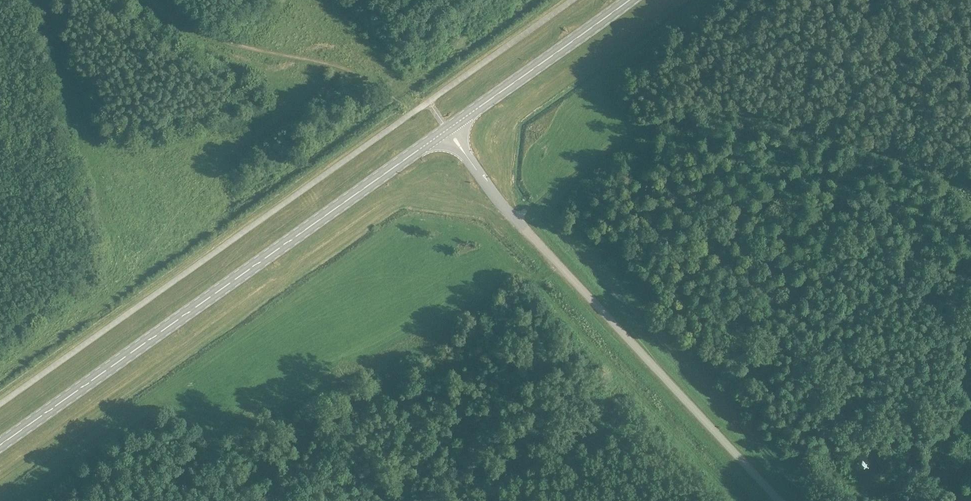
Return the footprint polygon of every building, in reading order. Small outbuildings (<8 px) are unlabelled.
[(449,47),(449,37),(436,37),(435,47),(449,47)] [(616,79),(619,91),(633,88),(630,76),(616,79)]
